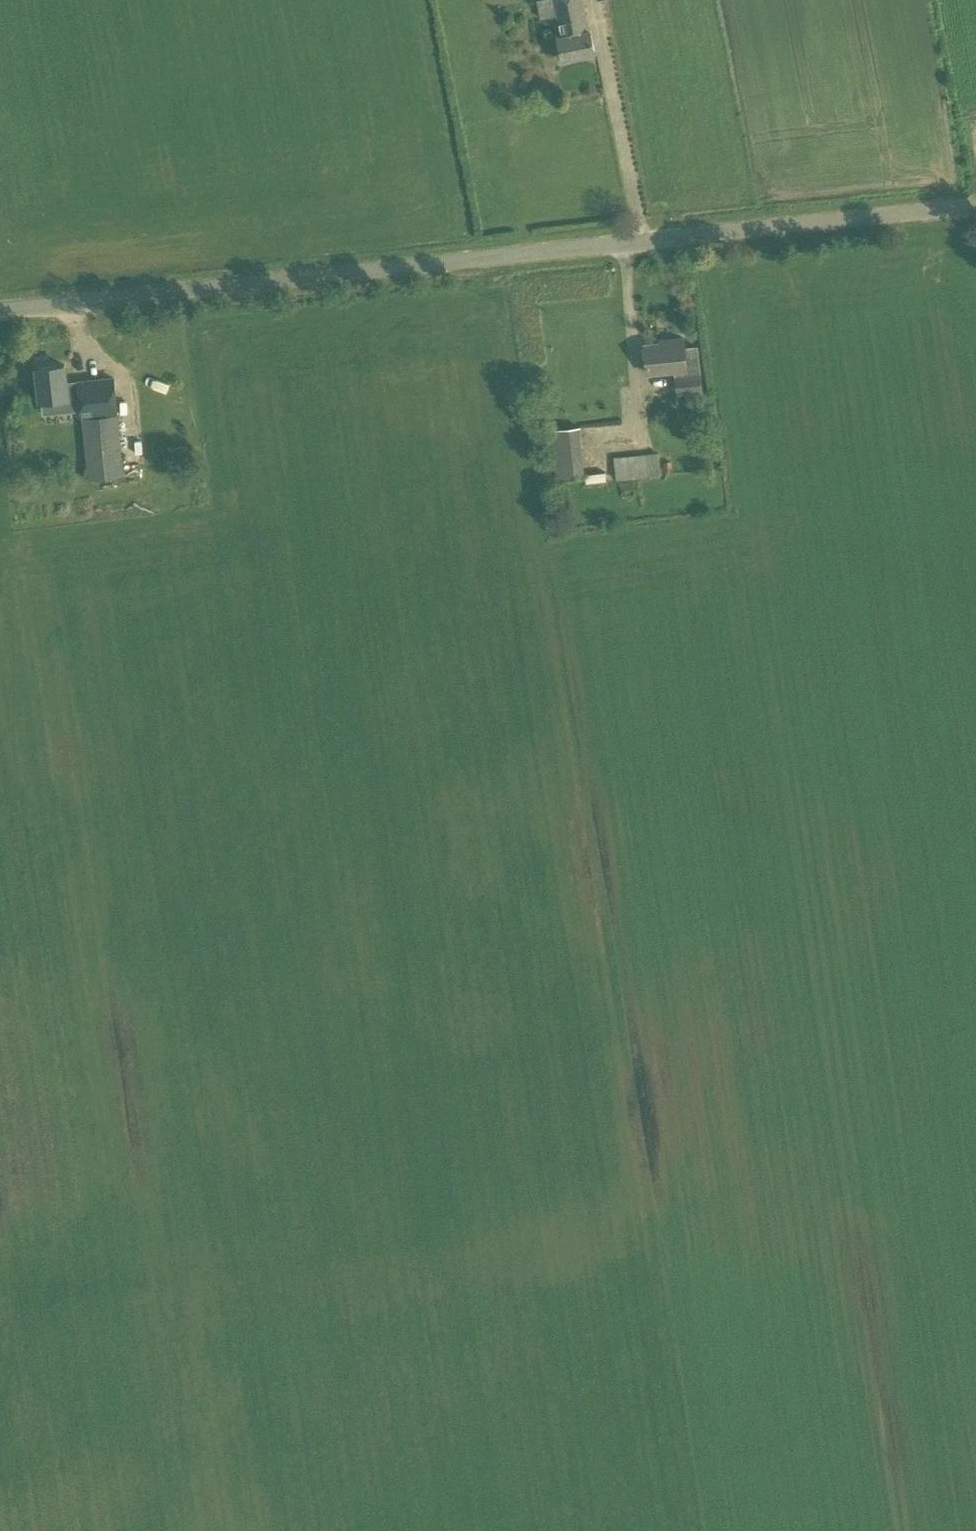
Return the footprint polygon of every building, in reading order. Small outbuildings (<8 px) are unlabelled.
[(584,0),(541,0),(538,1),(542,19),(557,16),(562,37),(560,38),(564,60),(596,53),(584,0)] [(684,347),(683,339),(660,341),(660,344),(646,345),(648,372),(675,370),(677,395),(689,394),(703,392),(698,345),(684,347)] [(66,384),(64,366),(38,368),(41,400),(66,397),(67,404),(80,403),(88,480),(122,477),(113,380),(79,383),(66,384)] [(689,394),(677,395),(678,404),(690,402),(689,394)] [(616,479),(660,474),(658,452),(614,457),(616,479)] [(605,473),(585,474),(585,483),(606,481),(605,473)]
